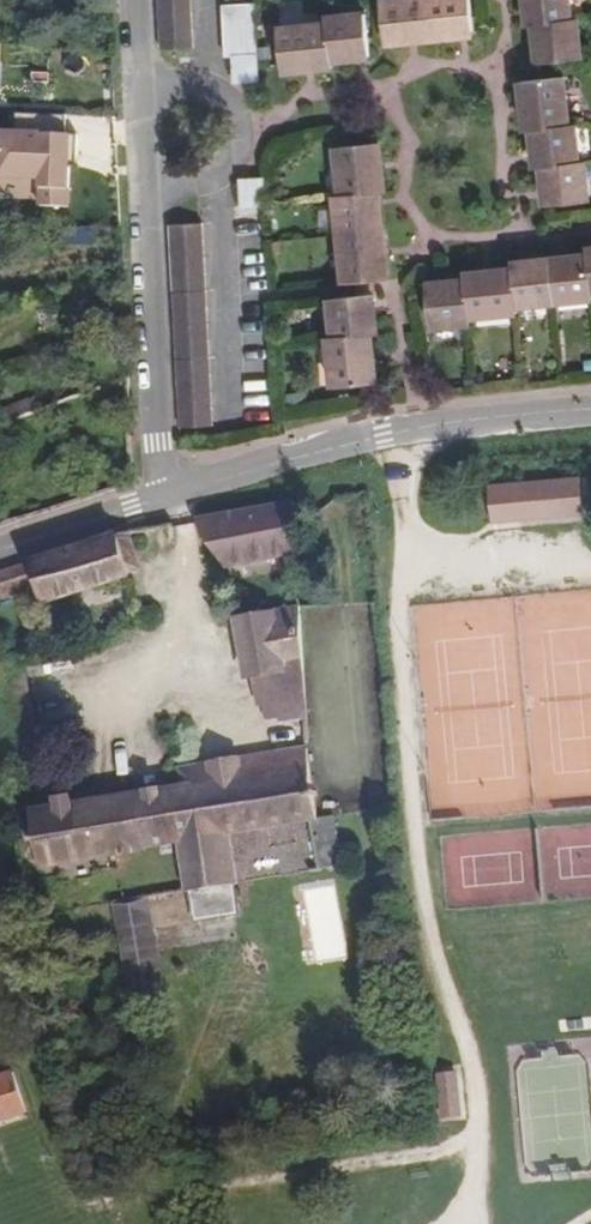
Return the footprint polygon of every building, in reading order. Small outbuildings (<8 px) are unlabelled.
[(161,52),(193,49),(190,0),(158,0),(161,52)] [(429,0),(382,0),(386,42),(433,37),(429,0)] [(433,37),(472,33),(469,0),(429,0),(433,37)] [(568,0),(525,0),(528,24),(533,23),(570,19),(568,0)] [(255,55),(252,10),(221,11),(224,55),(234,56),(255,55)] [(363,15),(326,18),(327,24),(330,60),(367,56),(363,15)] [(575,18),(570,19),(533,23),(537,59),(578,56),(575,18)] [(330,60),(327,24),(279,29),(283,71),(331,66),(330,60)] [(255,55),(234,56),(235,81),(256,79),(255,55)] [(520,81),(525,129),(531,129),(568,125),(562,77),(520,81)] [(531,129),(535,167),(541,166),(578,162),(574,124),(568,125),(531,129)] [(0,155),(0,183),(40,184),(39,209),(74,210),(76,135),(1,132),(0,155)] [(341,197),(377,192),(382,192),(377,143),(336,147),(341,197)] [(578,162),(541,166),(546,209),(590,205),(585,161),(578,162)] [(241,207),(264,204),(262,180),(239,182),(241,207)] [(336,197),(339,233),(381,229),(377,192),(341,197),(336,197)] [(202,223),(169,225),(180,427),(212,424),(202,223)] [(339,233),(344,280),(386,276),(381,229),(339,233)] [(93,247),(93,233),(62,234),(62,247),(93,247)] [(585,256),(550,259),(554,301),(590,297),(589,292),(585,256)] [(554,301),(550,259),(510,262),(511,269),(515,305),(554,301)] [(468,316),(515,312),(515,305),(511,269),(463,274),(464,279),(468,316)] [(432,326),(469,323),(468,316),(464,279),(429,283),(432,326)] [(370,330),(377,330),(373,292),(331,296),(334,334),(370,330)] [(334,334),(329,335),(333,383),(374,379),(370,330),(334,334)] [(585,480),(495,486),(498,522),(587,515),(585,480)] [(305,558),(301,503),(205,519),(209,542),(240,568),(305,558)] [(139,530),(0,575),(0,609),(14,606),(13,600),(56,587),(61,602),(139,576),(134,564),(149,558),(139,530)] [(134,564),(139,576),(153,571),(149,558),(134,564)] [(313,687),(308,603),(241,609),(247,660),(258,659),(263,692),(273,692),(310,687),(313,687)] [(0,651),(0,670),(19,665),(15,648),(0,651)] [(310,687),(273,692),(277,715),(314,710),(310,687)] [(300,821),(330,815),(314,743),(185,767),(188,781),(46,811),(49,821),(32,825),(40,864),(55,861),(59,872),(176,847),(185,889),(239,879),(231,835),(300,821)] [(148,901),(110,910),(127,1016),(167,1007),(148,901)] [(20,1074),(0,1081),(0,1122),(32,1111),(20,1074)] [(469,1116),(465,1074),(447,1077),(451,1117),(469,1116)]
